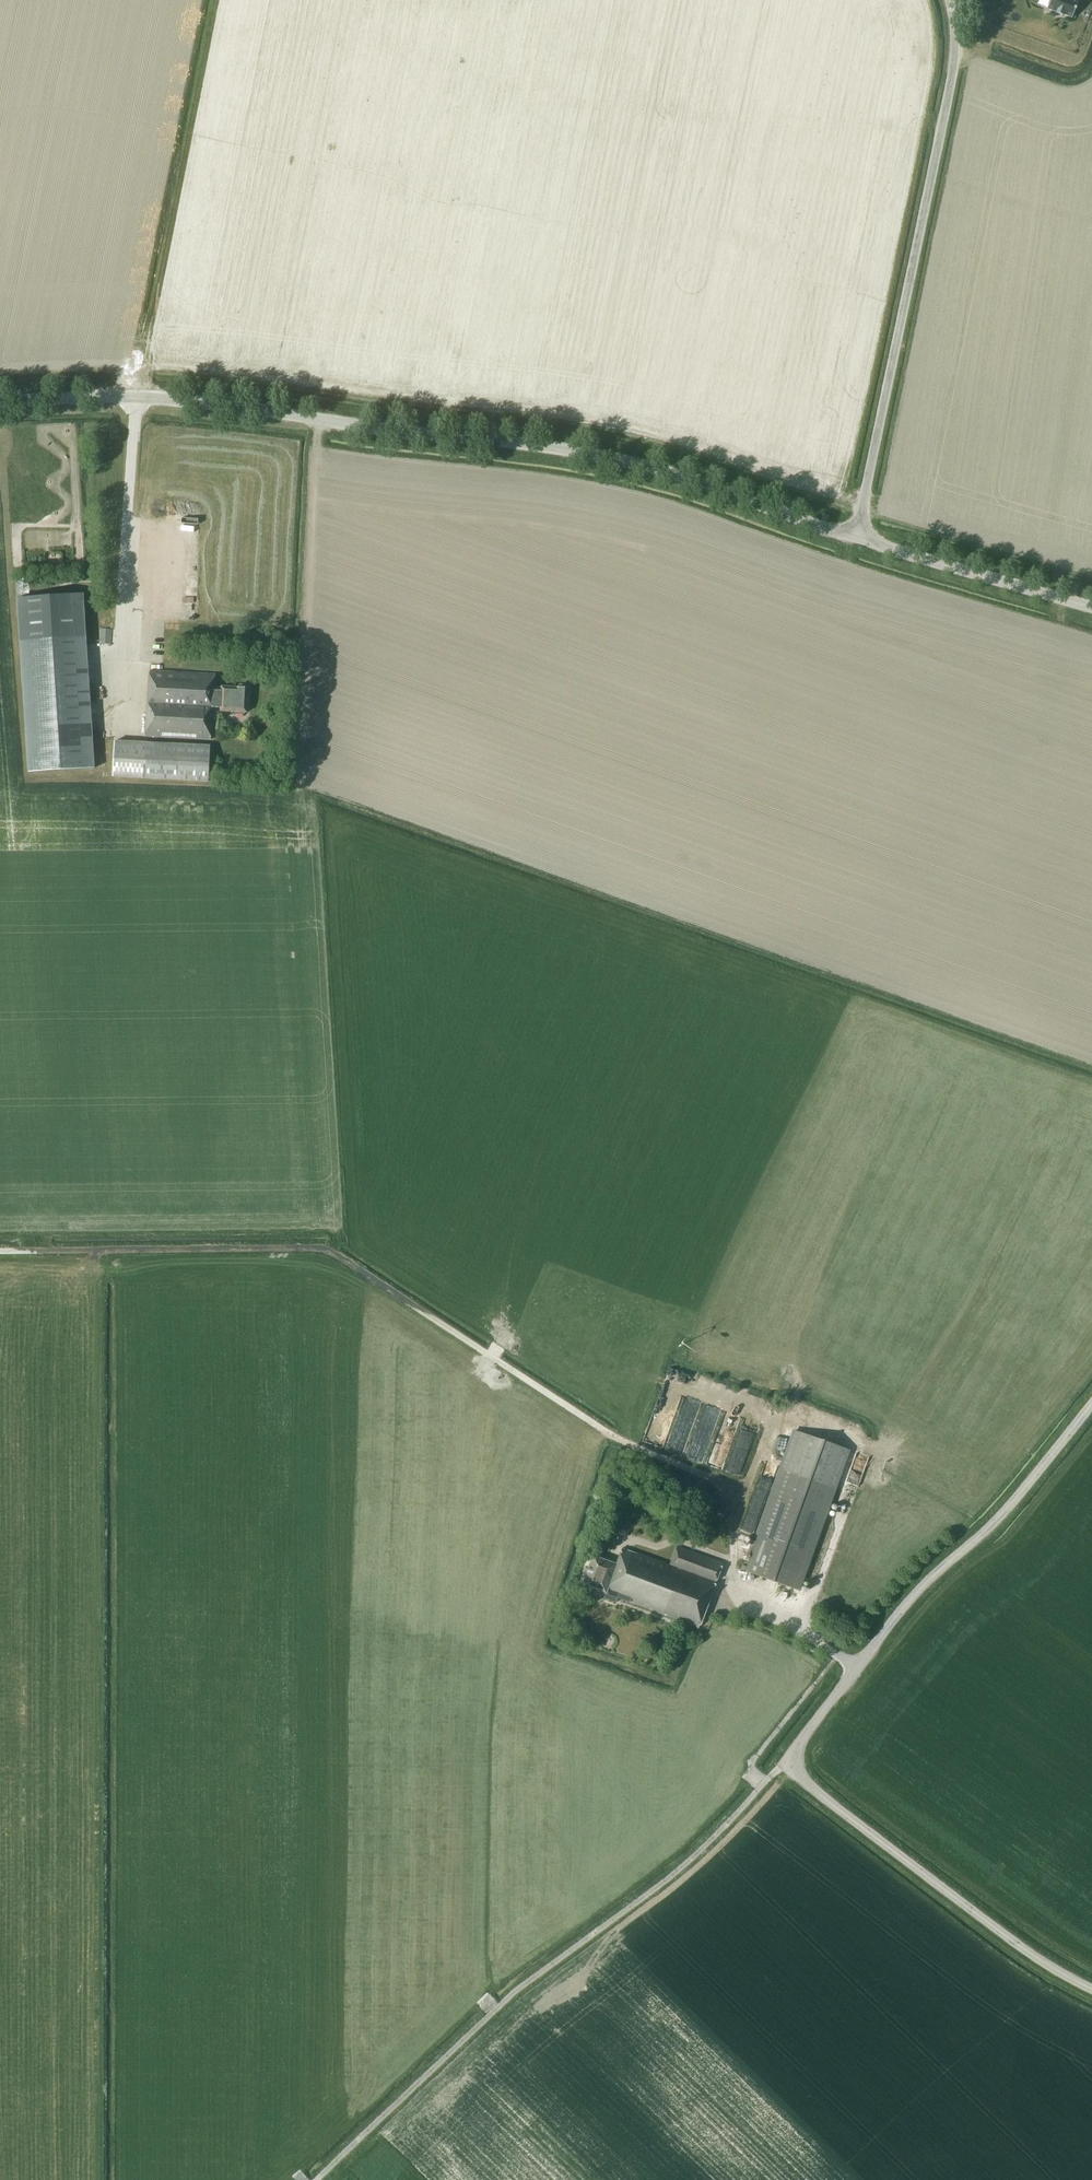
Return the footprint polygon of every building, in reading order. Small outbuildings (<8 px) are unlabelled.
[(1047,9),(1056,12),(1056,13),(1062,15),(1063,14),(1072,18),(1078,1),(1076,0),(1050,0),(1047,9)] [(83,593),(17,597),(29,772),(94,768),(83,593)] [(102,628),(102,642),(114,643),(114,628),(102,628)] [(220,711),(234,711),(236,714),(243,714),(246,712),(248,687),(222,687),(222,691),(214,690),(215,674),(150,671),(145,736),(210,739),(213,707),(220,707),(220,711)] [(208,781),(210,746),(115,741),(113,776),(208,781)] [(732,1438),(735,1429),(719,1425),(717,1434),(732,1438)] [(746,1570),(800,1590),(849,1450),(796,1430),(746,1570)] [(582,1584),(606,1593),(604,1598),(616,1602),(618,1597),(699,1628),(723,1562),(676,1546),(670,1564),(636,1552),(636,1553),(621,1548),(616,1564),(593,1555),(582,1584)]
